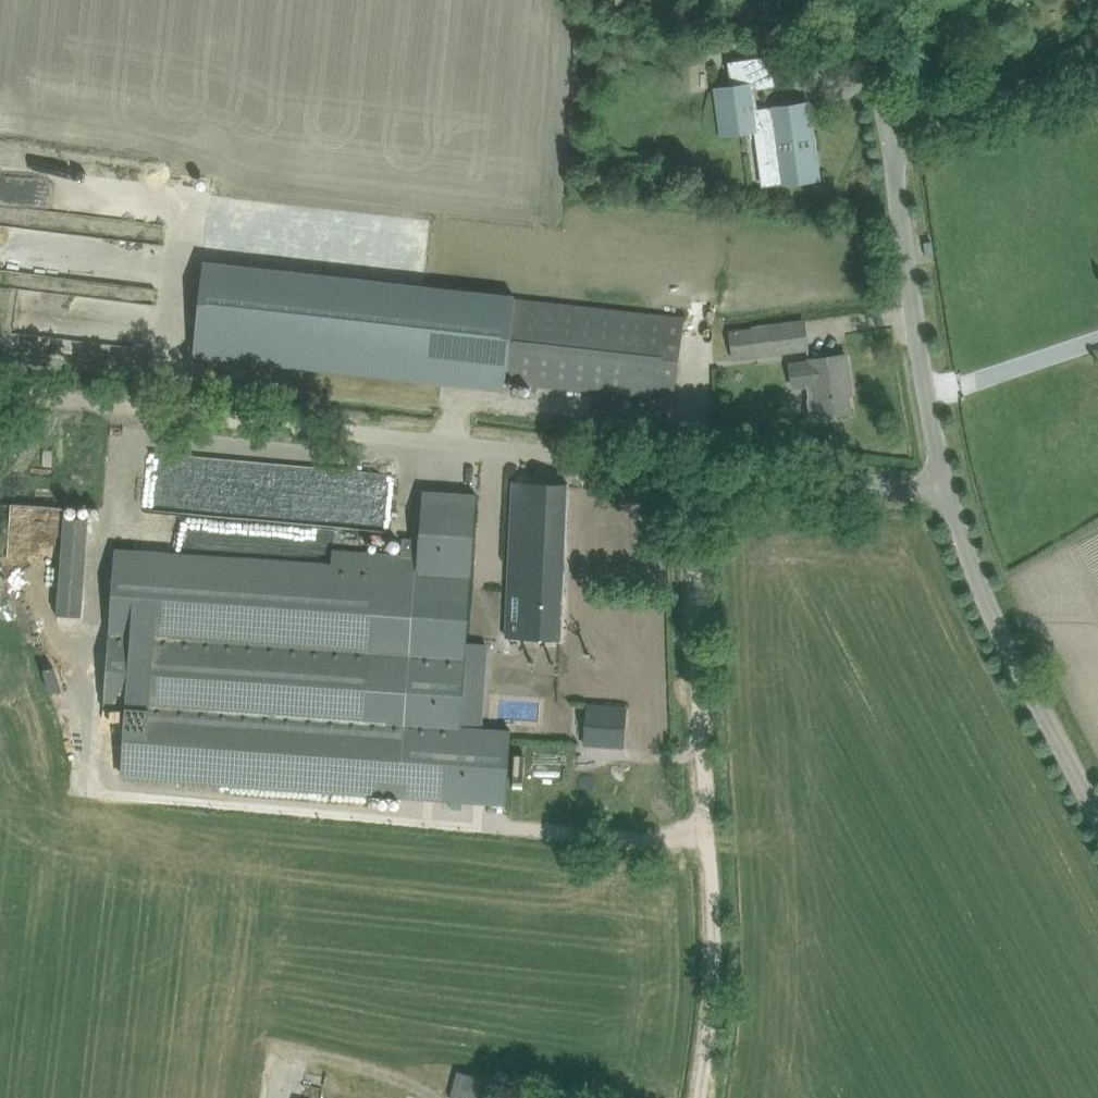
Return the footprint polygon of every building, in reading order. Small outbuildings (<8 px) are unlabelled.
[(730,63),(732,88),(733,90),(752,87),(773,84),(769,58),(730,63)] [(733,90),(732,88),(717,90),(723,133),(759,128),(770,137),(773,162),(767,170),(769,178),(776,183),(817,177),(807,104),(755,111),(752,87),(733,90)] [(194,352),(476,384),(477,378),(479,356),(486,295),(469,293),(469,290),(204,261),(194,352)] [(17,288),(0,284),(0,327),(6,329),(17,288)] [(486,295),(479,356),(477,378),(674,400),(683,318),(486,295)] [(804,321),(752,328),(756,356),(808,349),(804,321)] [(846,354),(825,357),(809,359),(810,361),(790,364),(793,387),(807,385),(809,398),(807,398),(810,417),(811,417),(812,422),(835,418),(835,417),(834,417),(833,414),(851,411),(847,387),(851,386),(846,354)] [(514,481),(510,590),(509,637),(563,639),(568,482),(514,481)] [(409,723),(404,794),(506,801),(511,730),(461,727),(477,494),(425,491),(422,538),(409,723)] [(59,612),(85,613),(88,516),(63,515),(59,612)] [(333,549),(332,562),(376,565),(370,651),(366,720),(409,723),(422,538),(403,537),(402,553),(333,549)] [(116,547),(110,633),(370,651),(376,565),(332,562),(116,547)] [(110,633),(105,703),(126,705),(121,774),(208,780),(404,794),(409,723),(366,720),(365,720),(370,651),(110,633)] [(587,705),(584,744),(623,746),(626,707),(587,705)] [(450,1097),(501,1097),(506,1081),(460,1067),(450,1097)]
